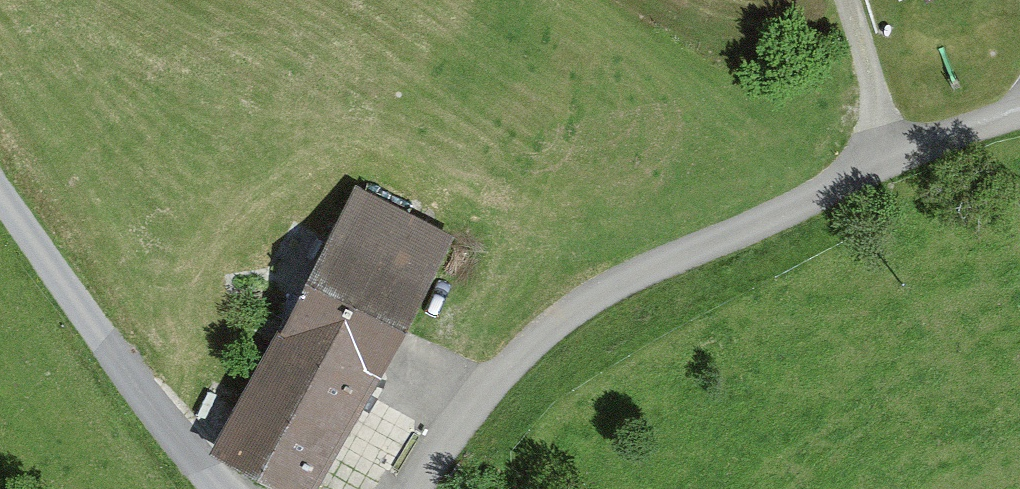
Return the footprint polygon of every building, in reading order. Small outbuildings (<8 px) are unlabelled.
[(294,488),(330,488),(458,248),(355,193),(219,449),(294,488)]
